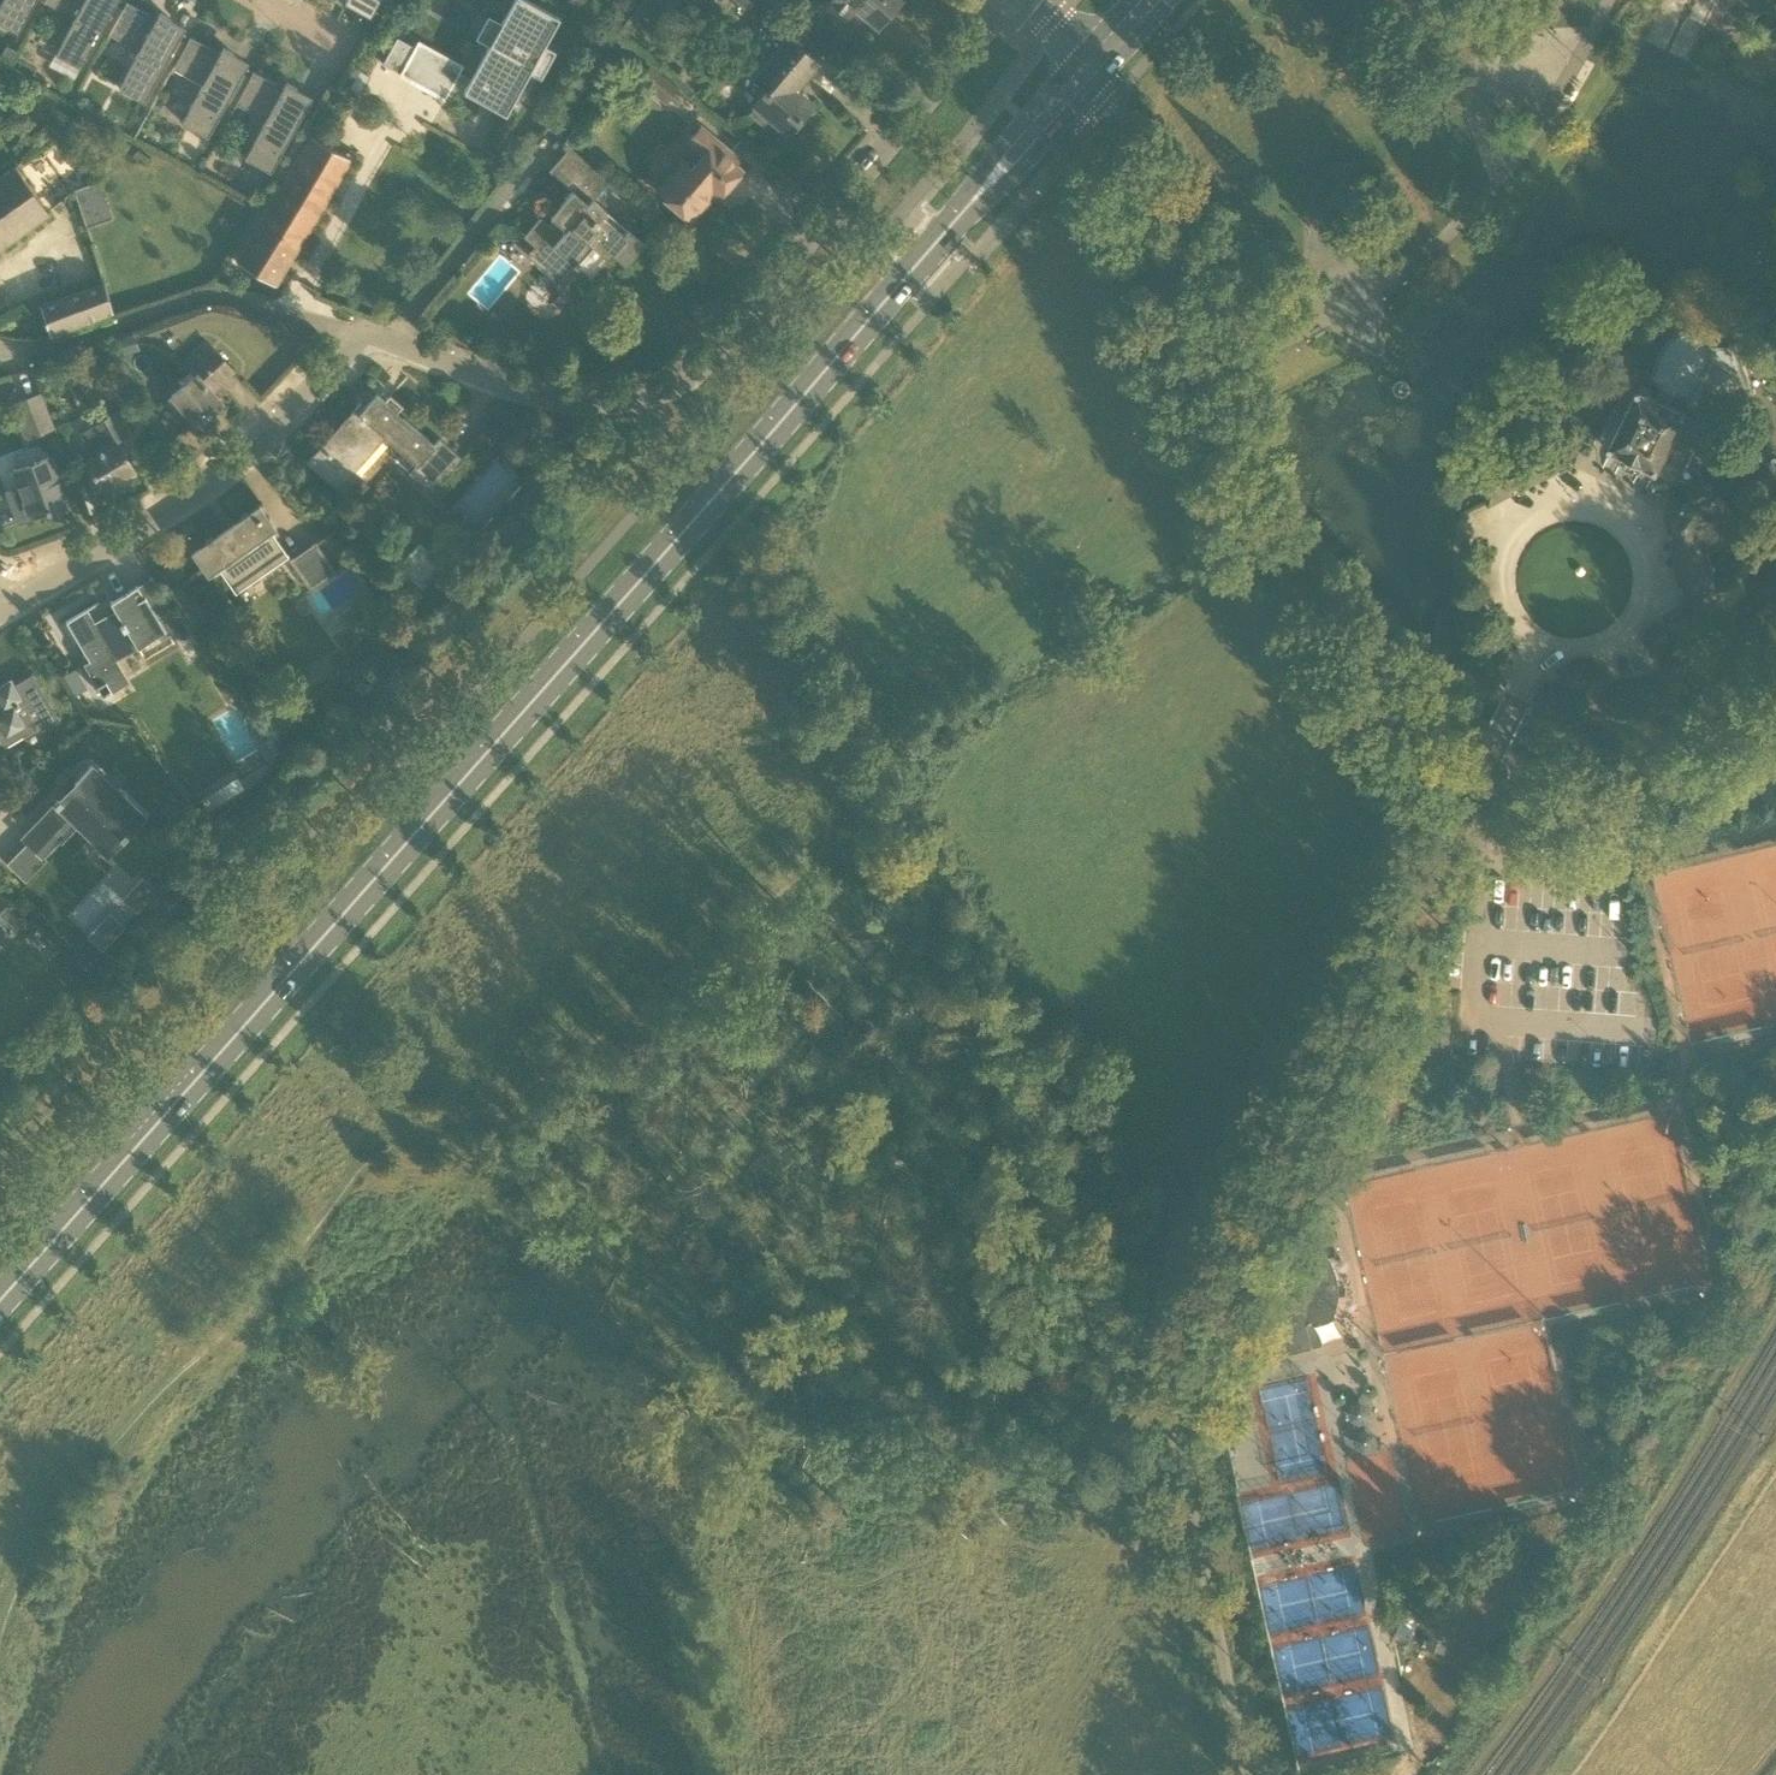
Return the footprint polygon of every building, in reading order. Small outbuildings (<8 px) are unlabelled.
[(35,0),(2,0),(0,4),(0,22),(18,32),(35,0)] [(116,3),(110,0),(50,0),(77,15),(56,53),(81,67),(116,3)] [(498,51),(489,46),(471,78),(470,80),(464,91),(506,114),(513,103),(514,101),(530,72),(541,78),(556,50),(546,44),(560,17),(529,0),(515,0),(502,23),(510,28),(498,51)] [(890,12),(900,0),(832,0),(829,3),(846,17),(855,7),(878,26),(881,22),(884,24),(892,14),(890,12)] [(144,101),(179,38),(165,30),(171,19),(160,13),(157,18),(128,2),(110,33),(140,50),(119,87),(144,101)] [(207,136),(242,73),(228,65),(235,53),(224,47),(221,53),(191,36),(174,68),(203,85),(182,122),(207,136)] [(424,52),(415,47),(398,37),(383,63),(401,73),(410,78),(423,54),(424,52)] [(763,123),(769,116),(788,132),(792,128),(796,131),(804,121),(800,117),(811,104),(794,89),(817,62),(789,38),(764,65),(775,76),(765,88),(768,91),(756,104),(758,106),(752,114),(763,123)] [(641,79),(667,101),(678,88),(652,66),(641,79)] [(271,171),(305,108),(291,100),(298,88),(287,82),(284,87),(254,71),(237,103),(266,119),(245,157),(271,171)] [(659,192),(692,220),(716,191),(721,195),(742,170),(735,164),(739,159),(701,127),(690,141),(705,154),(693,169),(684,162),(659,192)] [(350,158),(313,136),(238,262),(276,285),(350,158)] [(49,211),(17,166),(0,178),(0,245),(49,211)] [(592,277),(608,258),(612,254),(627,266),(645,244),(629,230),(624,234),(603,216),(607,211),(594,200),(609,182),(593,168),(551,217),(555,220),(550,226),(541,218),(526,236),(537,245),(531,253),(564,282),(578,265),(592,277)] [(100,181),(74,189),(86,228),(113,219),(100,181)] [(960,260),(972,246),(967,241),(955,255),(960,260)] [(888,261),(900,246),(894,242),(883,256),(888,261)] [(40,305),(40,307),(51,336),(114,312),(106,282),(40,305)] [(1662,387),(1657,398),(1639,389),(1610,448),(1658,471),(1659,468),(1692,485),(1719,431),(1701,423),(1694,419),(1697,413),(1717,406),(1722,403),(1727,399),(1734,389),(1738,377),(1738,371),(1737,365),(1730,345),(1707,345),(1706,344),(1703,339),(1701,335),(1696,332),(1692,331),(1687,332),(1683,333),(1680,329),(1672,334),(1666,342),(1660,352),(1657,359),(1655,369),(1655,381),(1657,381),(1659,384),(1660,386),(1662,387)] [(135,334),(117,339),(121,356),(139,351),(135,334)] [(190,357),(196,365),(191,369),(195,374),(172,395),(173,396),(168,400),(178,411),(182,407),(198,424),(200,421),(202,424),(210,416),(209,414),(222,402),(211,390),(233,370),(208,341),(190,357)] [(432,494),(439,486),(464,459),(440,438),(435,444),(398,412),(403,405),(395,398),(389,404),(377,393),(366,407),(361,402),(307,462),(348,498),(365,478),(355,470),(385,437),(416,464),(408,473),(432,494)] [(30,436),(54,427),(41,394),(16,403),(30,436)] [(135,469),(118,440),(131,433),(119,412),(81,434),(95,458),(87,462),(102,488),(121,477),(123,479),(132,474),(131,471),(135,469)] [(1558,434),(1475,473),(1490,504),(1573,465),(1558,434)] [(68,506),(50,456),(14,470),(20,486),(6,491),(18,524),(68,506)] [(219,568),(236,591),(289,555),(272,531),(276,528),(259,504),(192,552),(208,576),(219,568)] [(1718,595),(1700,505),(1666,511),(1684,602),(1718,595)] [(336,572),(315,542),(289,560),(310,590),(336,572)] [(405,560),(399,566),(424,591),(447,567),(422,542),(405,560)] [(165,631),(154,612),(168,603),(152,577),(111,602),(117,613),(96,625),(88,609),(66,621),(88,660),(84,663),(103,697),(112,691),(106,681),(120,673),(111,657),(135,643),(137,647),(165,631)] [(60,719),(33,674),(15,684),(12,678),(0,686),(0,728),(6,738),(20,730),(25,739),(60,719)] [(107,854),(145,815),(92,765),(55,804),(23,838),(42,856),(75,822),(107,854)] [(123,899),(134,911),(156,888),(144,877),(123,899)] [(12,928),(0,916),(0,940),(12,928)] [(1476,1103),(1473,1087),(1464,1089),(1467,1105),(1476,1103)] [(1272,1279),(1276,1297),(1278,1310),(1255,1315),(1264,1357),(1313,1347),(1310,1334),(1321,1332),(1318,1321),(1337,1317),(1336,1312),(1340,1295),(1338,1279),(1333,1263),(1322,1249),(1321,1244),(1291,1251),(1291,1256),(1280,1258),(1284,1277),(1272,1279)]
